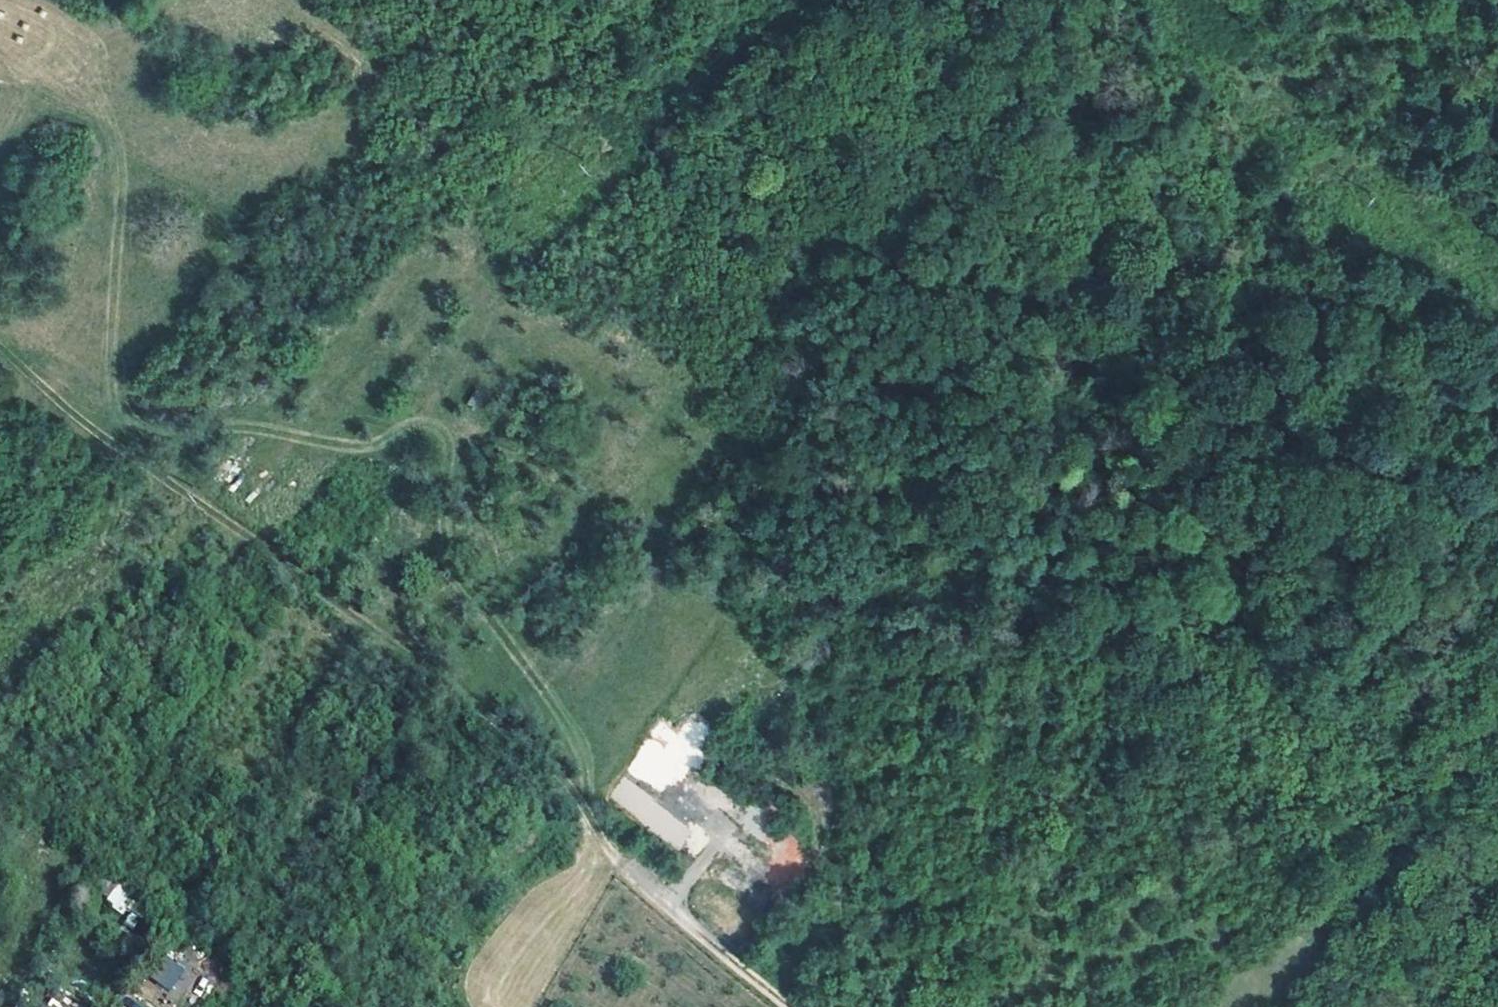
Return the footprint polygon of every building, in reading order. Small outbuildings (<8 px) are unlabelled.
[(635,755),(634,772),(661,774),(663,745),(649,744),(648,756),(635,755)] [(621,779),(608,800),(681,847),(694,827),(621,779)] [(118,910),(131,900),(119,886),(107,896),(118,910)] [(148,975),(169,990),(185,967),(165,952),(148,975)]
